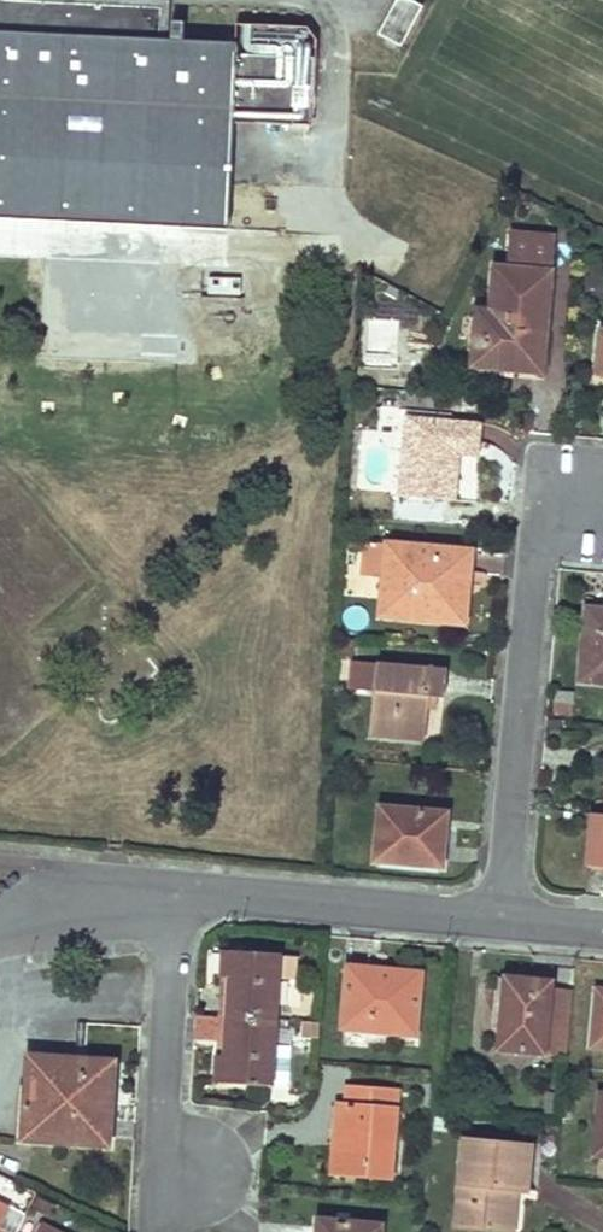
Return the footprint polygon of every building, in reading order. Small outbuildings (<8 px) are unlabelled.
[(409,0),(398,0),(379,36),(400,48),(423,7),(409,0)] [(228,231),(230,185),(233,124),(310,127),(313,60),(314,39),(296,23),(244,21),(242,46),(159,42),(160,9),(0,2),(0,220),(228,231)] [(478,312),(475,345),(482,345),(481,369),(510,371),(511,360),(542,363),(552,237),(510,234),(507,270),(494,269),(490,313),(478,312)] [(482,345),(475,345),(473,368),(481,369),(482,345)] [(542,363),(511,360),(510,371),(541,373),(542,363)] [(406,416),(406,425),(427,427),(428,418),(406,416)] [(457,500),(461,455),(462,445),(481,446),(483,423),(428,418),(427,427),(406,425),(400,496),(457,500)] [(481,446),(462,445),(461,455),(480,456),(481,446)] [(380,617),(455,624),(461,551),(366,543),(363,575),(384,577),(380,617)] [(461,551),(455,624),(465,625),(471,552),(461,551)] [(602,684),(602,611),(588,609),(582,682),(602,684)] [(372,738),(425,743),(429,699),(444,699),(447,671),(378,665),(372,738)] [(573,707),(554,705),(553,714),(572,716),(573,707)] [(448,813),(380,807),(374,861),(442,868),(448,813)] [(592,815),(587,867),(602,869),(602,816),(592,815)] [(222,1018),(275,1022),(278,980),(280,955),(233,952),(231,978),(230,998),(223,998),(222,1018)] [(222,978),(231,978),(233,952),(224,952),(222,978)] [(280,955),(278,980),(297,981),(299,957),(280,955)] [(342,1027),(414,1033),(419,976),(347,969),(342,1027)] [(569,1056),(574,993),(551,991),(552,983),(505,979),(499,1050),(569,1056)] [(597,992),(593,1046),(602,1047),(602,992),(597,992)] [(222,1018),(195,1017),(193,1039),(220,1041),(222,1018)] [(273,1049),(275,1022),(222,1018),(220,1041),(228,1042),(226,1058),(225,1084),(271,1087),(271,1085),(290,1086),(293,1050),(273,1049)] [(79,1024),(76,1060),(88,1061),(90,1024),(79,1024)] [(109,1147),(114,1062),(88,1061),(76,1060),(29,1057),(23,1141),(109,1147)] [(216,1084),(225,1084),(226,1058),(217,1057),(216,1084)] [(333,1173),(391,1178),(398,1093),(348,1088),(346,1105),(340,1105),(333,1173)] [(459,1227),(513,1231),(517,1191),(527,1191),(531,1148),(465,1143),(459,1227)] [(10,1208),(0,1203),(0,1228),(10,1208)] [(10,1208),(0,1228),(0,1229),(6,1231),(16,1231),(24,1215),(10,1208)] [(40,1222),(35,1231),(59,1231),(40,1222)] [(381,1228),(319,1222),(319,1231),(381,1231),(381,1228)]
